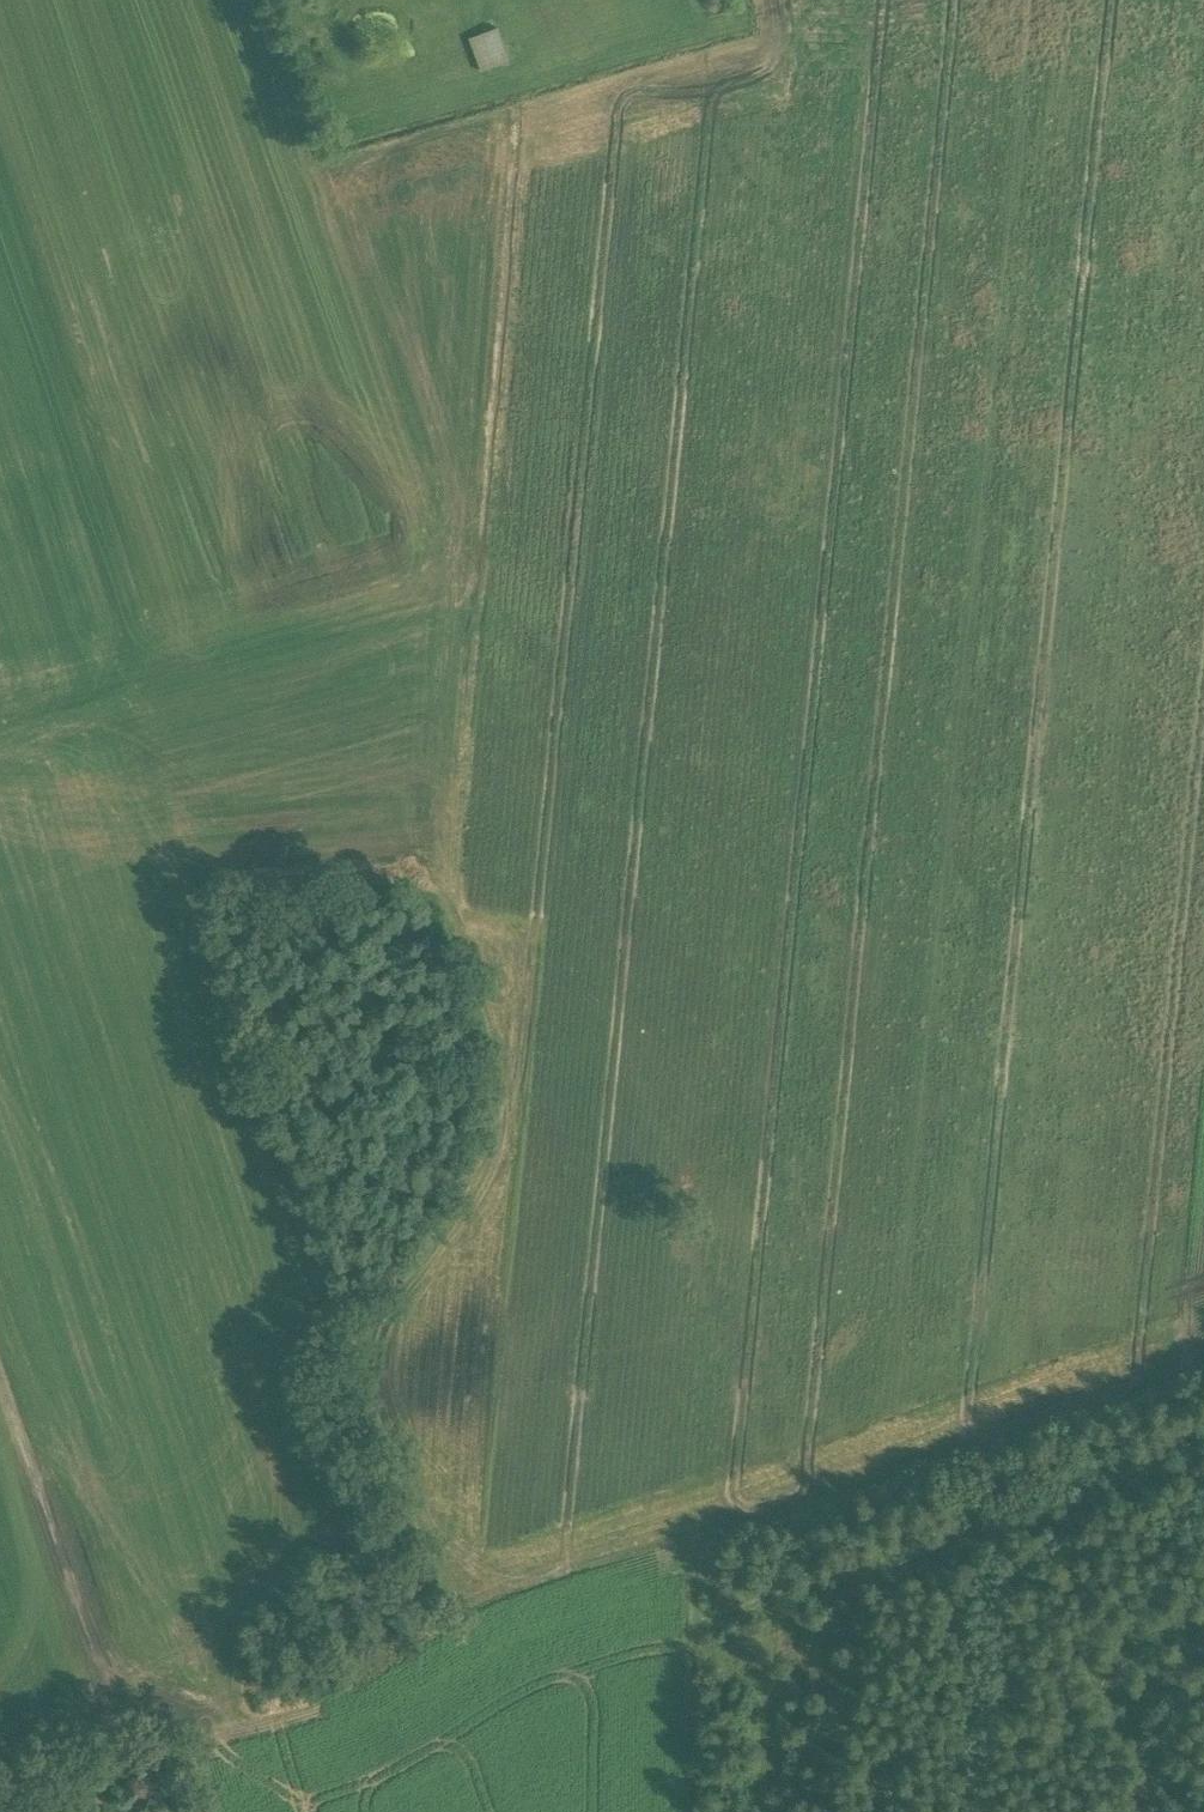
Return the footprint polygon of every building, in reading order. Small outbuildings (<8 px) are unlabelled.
[(480,73),(510,62),(499,29),(469,40),(480,73)]
